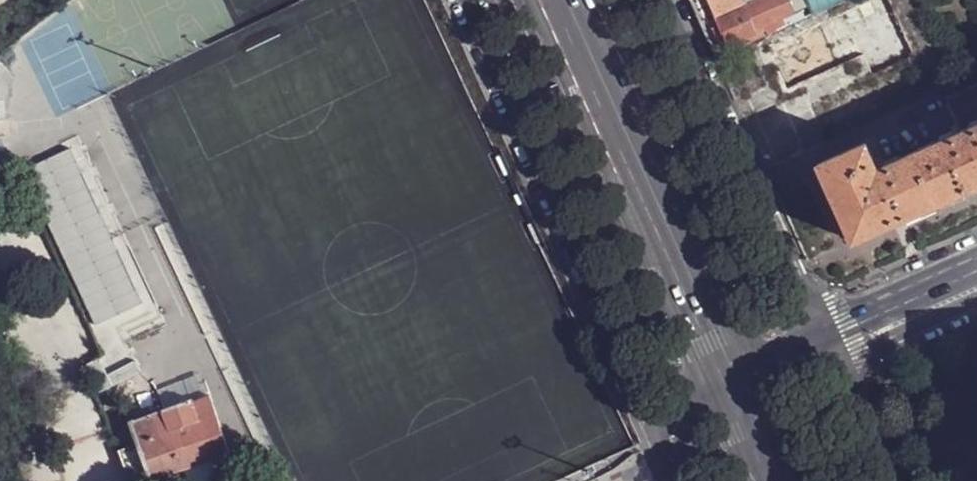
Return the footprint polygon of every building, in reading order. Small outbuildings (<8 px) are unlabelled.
[(717,19),(730,47),(757,34),(755,31),(793,14),(787,0),(760,0),(746,6),(717,19)] [(946,100),(957,126),(960,133),(976,126),(976,85),(946,100)] [(960,133),(955,136),(911,155),(935,205),(976,186),(976,126),(960,133)] [(935,205),(911,155),(885,167),(877,170),(873,162),(866,145),(818,166),(853,242),(902,220),(935,205)] [(881,159),(873,162),(877,170),(885,167),(881,159)] [(144,307),(76,160),(30,182),(98,329),(144,307)] [(122,460),(129,480),(143,480),(229,455),(209,394),(130,421),(138,444),(141,453),(122,460)] [(119,449),(122,460),(141,453),(138,444),(119,449)]
